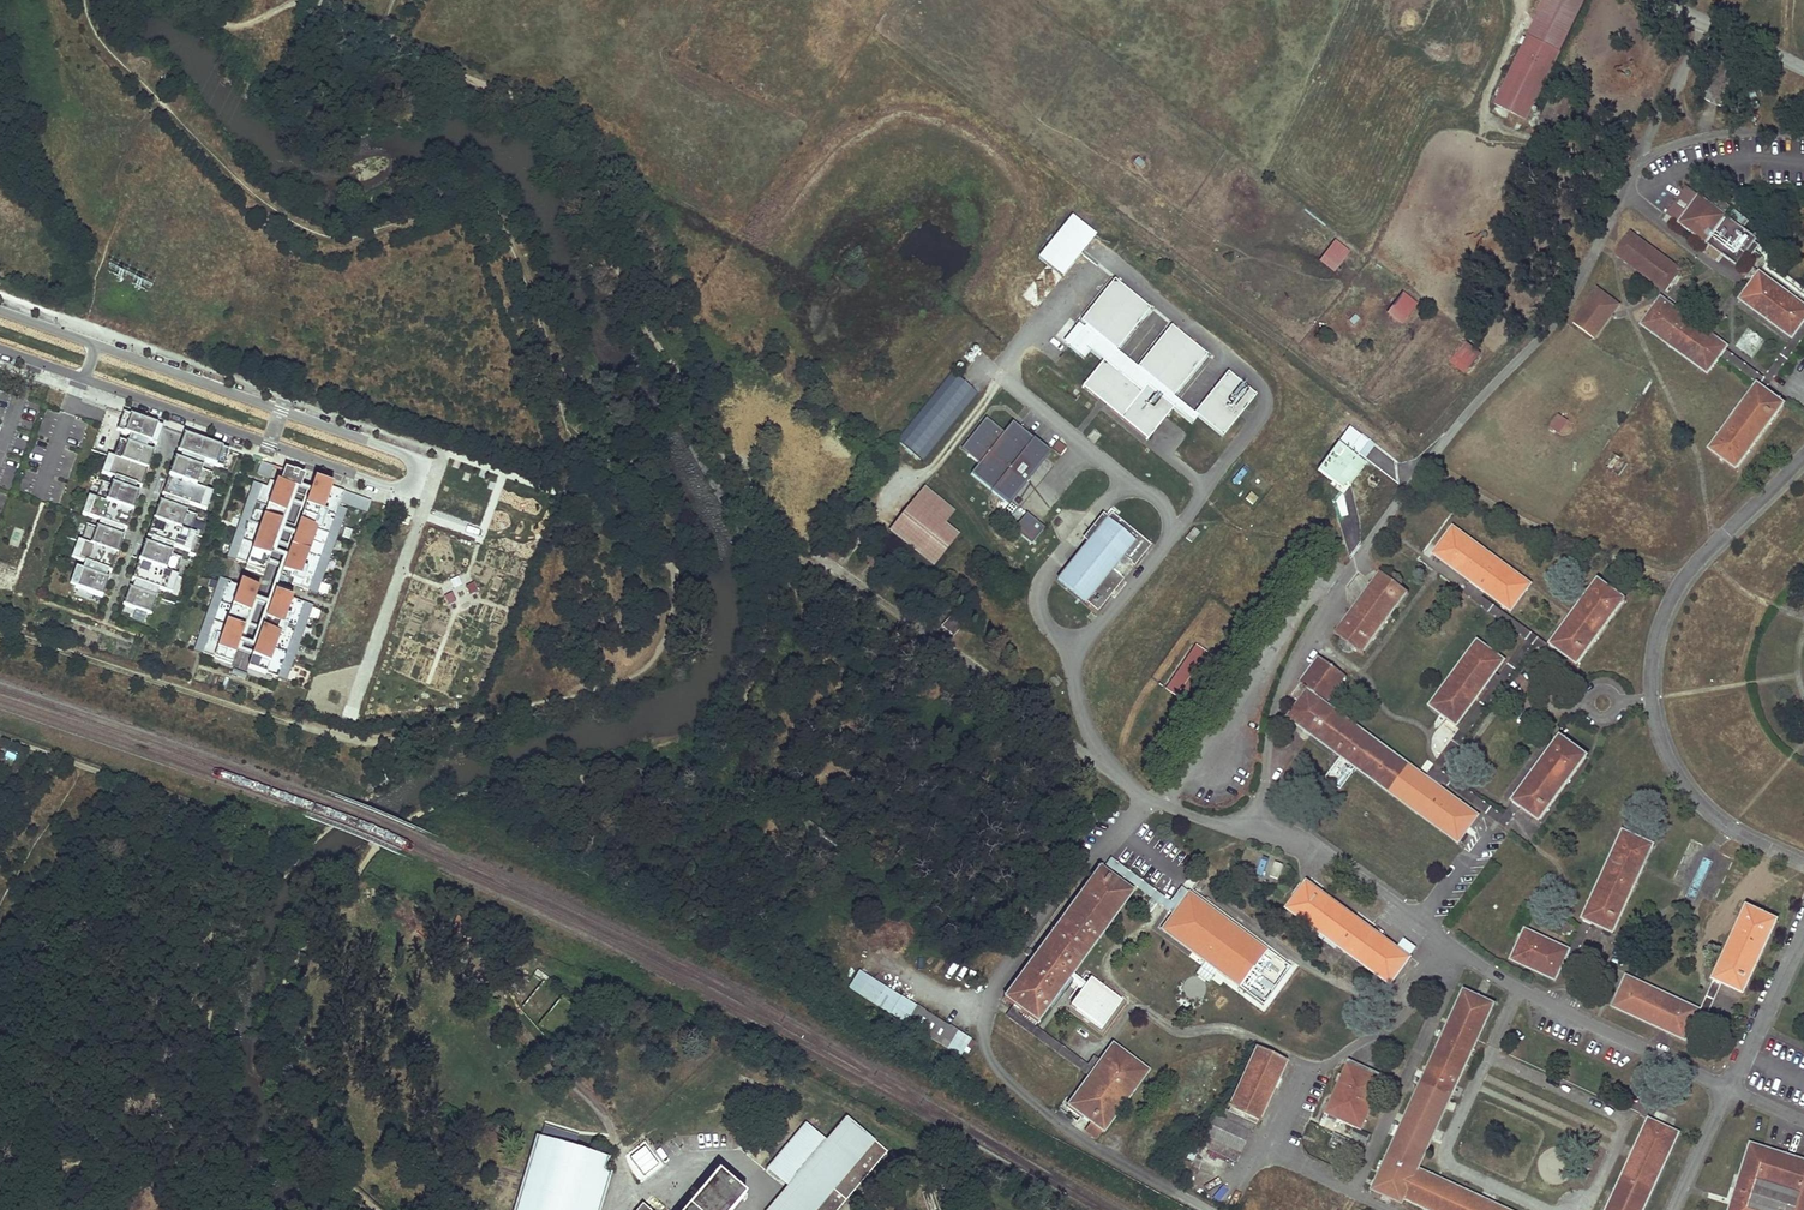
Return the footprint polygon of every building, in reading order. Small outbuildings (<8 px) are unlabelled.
[(1528,36),(1560,52),(1586,0),(1544,0),(1528,36)] [(1525,123),(1560,52),(1528,36),(1493,105),(1525,123)] [(1563,75),(1538,124),(1556,134),(1581,84),(1563,75)] [(1757,237),(1686,186),(1665,215),(1736,266),(1757,237)] [(1735,209),(1730,215),(1743,226),(1748,220),(1735,209)] [(1099,234),(1074,215),(1040,257),(1065,277),(1099,234)] [(1657,285),(1665,291),(1680,270),(1630,233),(1614,254),(1657,285)] [(1350,253),(1334,241),(1318,263),(1333,275),(1350,253)] [(1792,339),(1800,328),(1802,325),(1803,322),(1803,305),(1759,271),(1753,280),(1749,285),(1738,300),(1792,339)] [(1156,308),(1115,275),(1062,342),(1085,360),(1092,351),(1106,363),(1087,387),(1103,400),(1149,437),(1174,407),(1194,423),(1199,416),(1224,436),(1257,395),(1229,372),(1197,412),(1177,396),(1211,354),(1172,322),(1140,362),(1123,349),(1156,308)] [(1617,306),(1596,291),(1572,323),(1593,339),(1613,312),(1617,306)] [(1417,305),(1403,293),(1386,314),(1401,325),(1417,305)] [(1640,325),(1707,375),(1723,354),(1728,346),(1660,297),(1640,325)] [(1481,355),(1466,343),(1450,363),(1466,374),(1481,355)] [(949,372),(894,441),(924,467),(979,395),(949,372)] [(1705,452),(1735,475),(1785,407),(1761,390),(1755,385),(1705,452)] [(164,427),(124,413),(118,431),(132,436),(129,443),(151,451),(154,443),(158,445),(164,427)] [(1567,420),(1559,414),(1551,427),(1560,432),(1567,420)] [(1051,451),(1014,420),(1005,431),(987,416),(960,448),(980,464),(971,475),(1007,504),(1051,451)] [(1378,445),(1350,425),(1338,441),(1366,461),(1378,445)] [(217,467),(224,449),(184,435),(178,452),(181,454),(179,461),(201,469),(203,462),(217,467)] [(155,452),(151,451),(129,443),(121,441),(115,458),(148,470),(155,452)] [(1366,461),(1338,441),(1316,471),(1345,491),(1366,461)] [(1622,459),(1612,454),(1606,466),(1615,471),(1622,459)] [(115,458),(109,456),(102,473),(116,478),(114,486),(136,493),(139,486),(142,487),(148,470),(115,458)] [(201,469),(179,461),(175,460),(169,478),(202,490),(209,473),(201,469)] [(278,479),(281,468),(260,462),(257,473),(278,479)] [(275,562),(304,477),(285,470),(280,483),(271,480),(268,487),(255,483),(229,558),(249,565),(248,570),(267,576),(272,561),(275,562)] [(202,509),(208,492),(202,490),(169,478),(162,495),(166,496),(163,504),(185,512),(188,504),(202,509)] [(367,513),(371,501),(316,482),(281,582),(319,595),(349,511),(340,507),(341,504),(367,513)] [(139,494),(136,493),(114,486),(105,483),(99,500),(133,512),(139,494)] [(903,513),(888,533),(933,567),(958,536),(946,526),(958,511),(925,486),(903,513)] [(99,500),(93,498),(87,515),(101,520),(98,528),(120,535),(123,528),(126,529),(133,512),(99,500)] [(185,512),(163,504),(161,503),(154,520),(188,532),(194,515),(185,512)] [(1111,513),(1056,579),(1096,612),(1123,579),(1120,577),(1111,570),(1121,557),(1130,564),(1133,567),(1150,545),(1111,513)] [(1026,514),(1014,530),(1032,546),(1045,529),(1026,514)] [(187,552),(194,534),(188,532),(154,520),(148,537),(151,539),(149,546),(171,554),(174,547),(187,552)] [(124,536),(120,535),(98,528),(90,525),(84,543),(118,554),(124,536)] [(1466,580),(1510,613),(1531,584),(1452,526),(1431,554),(1466,580)] [(1193,528),(1185,538),(1191,543),(1199,533),(1193,528)] [(84,543),(77,540),(71,559),(85,563),(83,571),(105,578),(108,571),(111,572),(118,554),(84,543)] [(171,554),(149,546),(146,544),(139,562),(172,575),(179,557),(171,554)] [(172,595),(178,577),(172,575),(139,562),(132,580),(136,581),(133,589),(155,597),(158,590),(172,595)] [(108,579),(105,578),(83,571),(75,568),(69,586),(103,597),(108,579)] [(1340,643),(1340,645),(1341,647),(1342,648),(1343,650),(1345,651),(1347,652),(1350,652),(1351,652),(1353,651),(1354,649),(1362,656),(1408,594),(1399,587),(1400,585),(1401,584),(1401,582),(1400,579),(1400,578),(1398,576),(1396,575),(1394,575),(1391,575),(1389,576),(1387,578),(1378,572),(1333,634),(1342,640),(1340,643)] [(1551,648),(1576,667),(1625,598),(1596,576),(1547,645),(1551,648)] [(240,585),(221,578),(196,651),(235,665),(261,588),(241,581),(240,585)] [(155,597),(133,589),(129,587),(123,605),(156,618),(163,600),(155,597)] [(293,597),(278,591),(252,667),(287,679),(312,607),(292,600),(293,597)] [(954,615),(942,627),(953,638),(965,627),(954,615)] [(1440,715),(1457,728),(1498,672),(1507,661),(1475,638),(1426,705),(1440,715)] [(1182,701),(1212,657),(1205,652),(1204,654),(1193,647),(1165,689),(1182,701)] [(1347,677),(1318,656),(1298,683),(1307,691),(1329,706),(1347,677)] [(1355,769),(1460,847),(1481,817),(1329,706),(1307,691),(1286,719),(1339,757),(1355,769)] [(1507,800),(1537,823),(1587,754),(1557,732),(1507,800)] [(1355,769),(1339,757),(1324,777),(1340,789),(1355,769)] [(1586,923),(1613,936),(1654,846),(1622,831),(1580,920),(1586,923)] [(1274,862),(1269,876),(1277,879),(1282,865),(1274,862)] [(1017,1011),(1038,1028),(1136,897),(1103,872),(1098,868),(1002,999),(1017,1011)] [(1285,909),(1389,986),(1410,958),(1306,881),(1285,909)] [(1160,930),(1264,1004),(1291,966),(1188,892),(1175,910),(1160,930)] [(1717,983),(1743,995),(1777,920),(1745,906),(1711,980),(1717,983)] [(1560,933),(1572,938),(1576,926),(1566,922),(1560,933)] [(1509,960),(1555,981),(1564,961),(1565,959),(1569,949),(1523,929),(1509,960)] [(970,1039),(857,971),(847,988),(960,1055),(970,1039)] [(1610,1007),(1685,1041),(1694,1022),(1698,1013),(1699,1009),(1625,975),(1610,1007)] [(1091,981),(1071,1008),(1104,1031),(1123,1004),(1091,981)] [(1493,1005),(1461,991),(1368,1193),(1401,1208),(1403,1204),(1417,1172),(1493,1005)] [(1066,1106),(1103,1133),(1148,1071),(1112,1045),(1099,1062),(1092,1072),(1088,1077),(1066,1106)] [(1226,1108),(1259,1123),(1287,1063),(1253,1047),(1226,1108)] [(1361,1130),(1383,1081),(1347,1064),(1341,1078),(1338,1077),(1336,1081),(1339,1083),(1324,1113),(1361,1130)] [(1249,1133),(1218,1118),(1214,1116),(1204,1138),(1206,1139),(1203,1147),(1236,1162),(1249,1133)] [(767,1209),(837,1209),(886,1153),(845,1117),(825,1141),(787,1187),(767,1209)] [(1646,1119),(1605,1209),(1644,1209),(1679,1134),(1646,1119)] [(825,1141),(805,1124),(766,1170),(787,1187),(825,1141)] [(539,1139),(518,1209),(600,1209),(611,1175),(602,1172),(606,1159),(539,1139)] [(1764,1148),(1749,1143),(1730,1202),(1728,1209),(1803,1209),(1803,1160),(1764,1148)] [(1416,1209),(1502,1209),(1417,1172),(1403,1204),(1416,1209)] [(716,1174),(685,1209),(732,1209),(743,1197),(716,1174)] [(928,1209),(940,1209),(933,1189),(922,1192),(928,1209)] [(1663,1189),(1656,1206),(1663,1208),(1670,1191),(1663,1189)] [(881,1209),(883,1209),(889,1204),(875,1192),(869,1200),(881,1209)]
